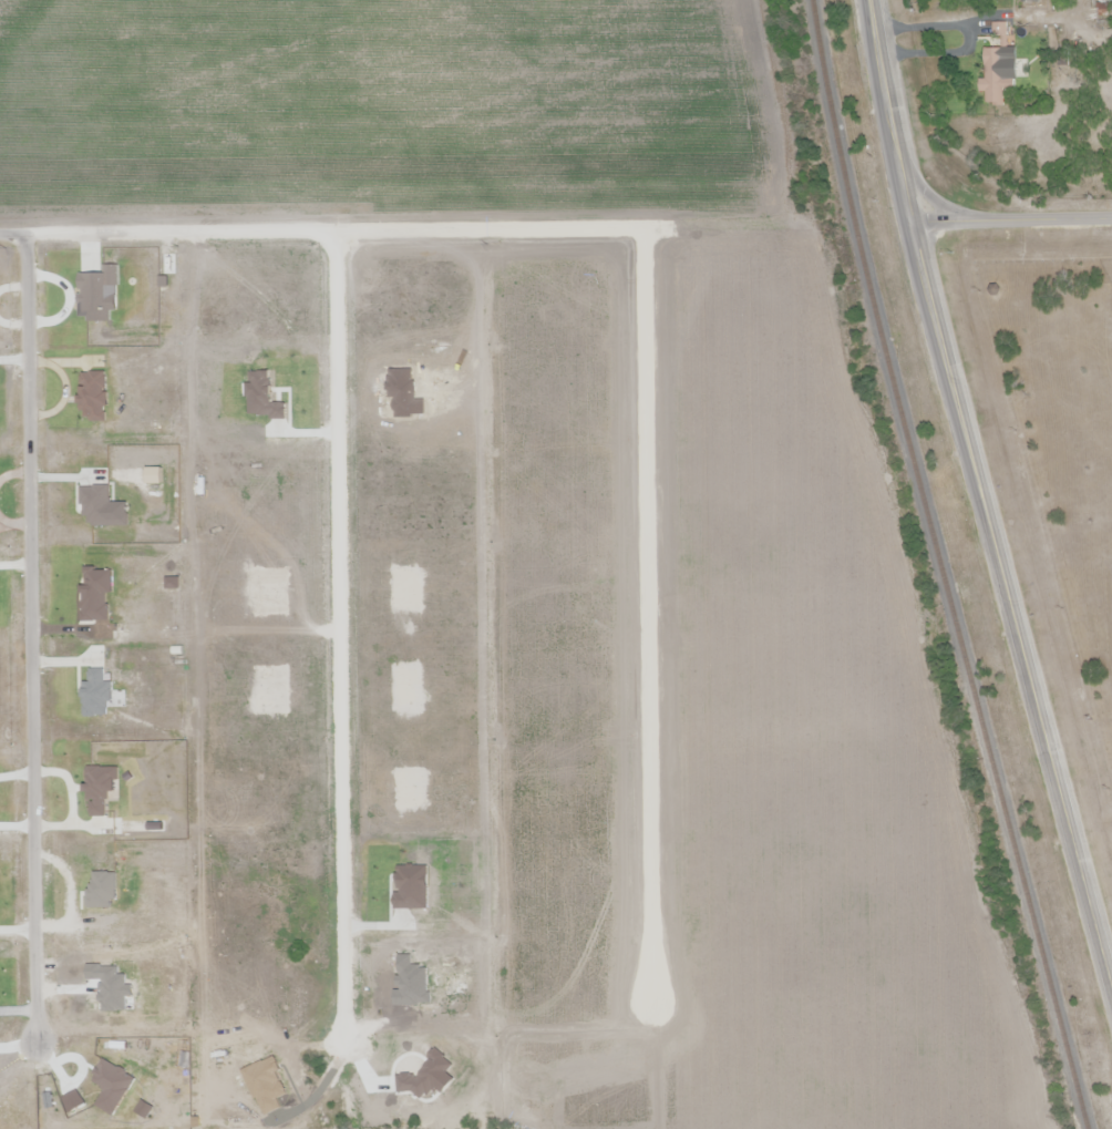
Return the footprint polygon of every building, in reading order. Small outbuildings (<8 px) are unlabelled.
[(1026,9),(1037,10),(1038,0),(1026,0),(1026,9)] [(980,52),(979,107),(1019,109),(1020,52),(980,52)]
